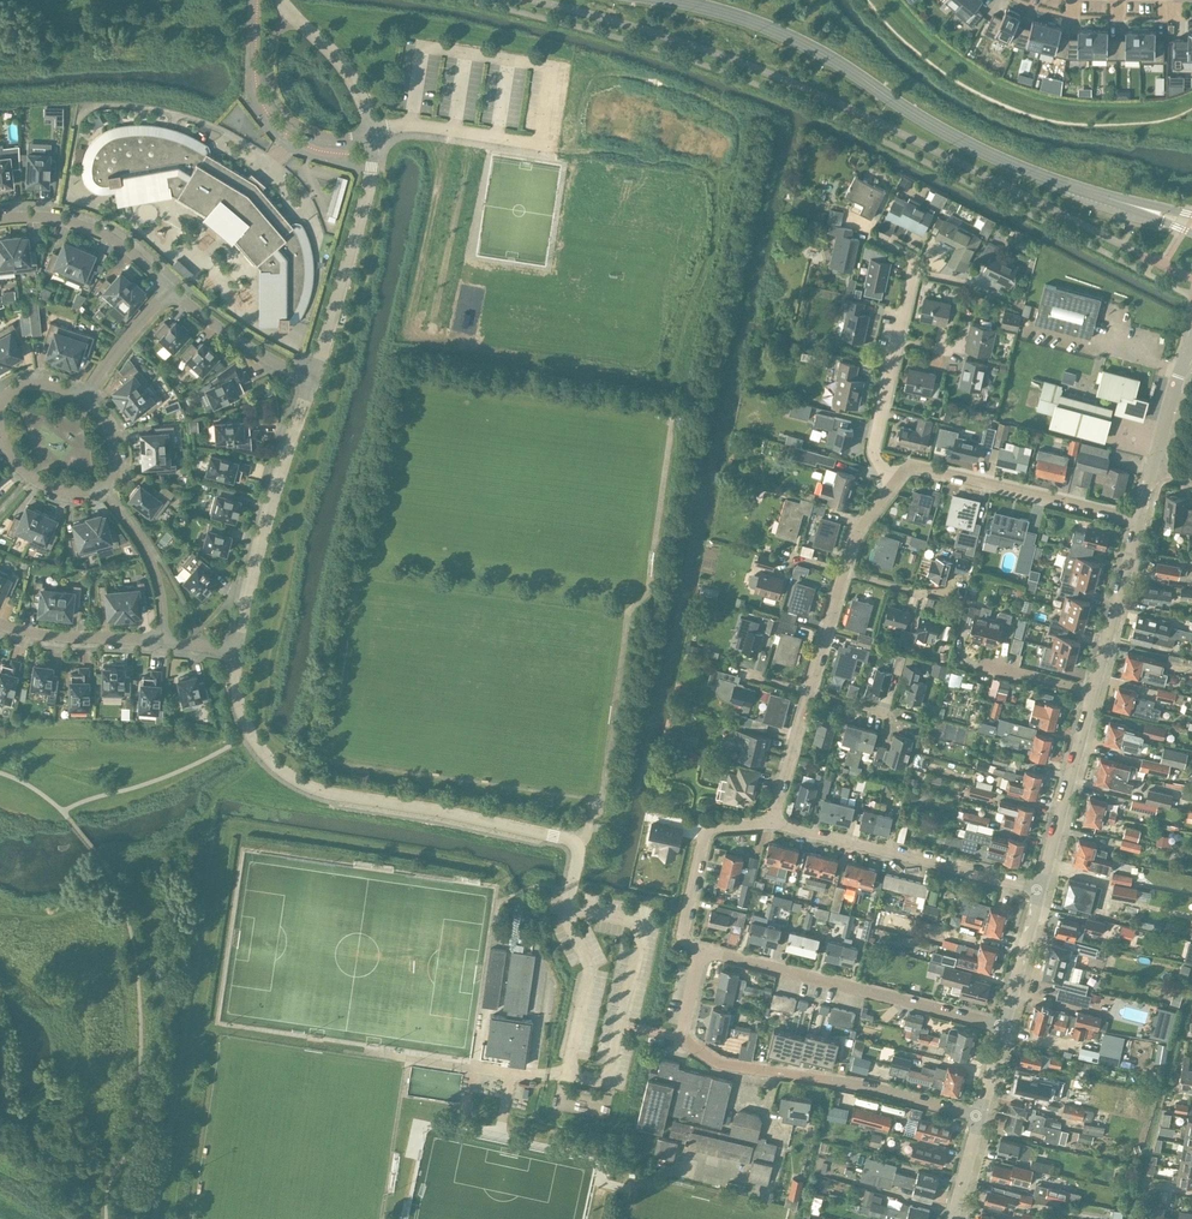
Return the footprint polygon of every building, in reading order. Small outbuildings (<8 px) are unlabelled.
[(956,7),(954,10),(963,0),(947,0),(956,7)] [(954,10),(972,25),(972,26),(973,26),(983,13),(976,7),(982,0),(963,0),(954,10)] [(994,14),(985,32),(986,32),(1008,43),(1011,38),(1016,40),(1021,27),(1017,25),(1020,17),(1019,17),(1020,14),(1009,8),(1008,11),(1006,10),(1003,18),(1000,17),(994,14)] [(1041,51),(1048,24),(1034,20),(1033,20),(1030,31),(1021,29),(1023,26),(1022,26),(1021,27),(1015,45),(1041,51)] [(1067,58),(1069,38),(1068,41),(1059,39),(1062,27),(1055,26),(1056,23),(1048,21),(1048,24),(1041,51),(1066,58),(1067,58)] [(1141,62),(1141,28),(1133,28),(1133,31),(1127,30),(1126,30),(1126,42),(1118,42),(1118,38),(1117,38),(1117,59),(1140,59),(1140,62),(1141,62)] [(1164,39),(1164,43),(1156,43),(1156,31),(1155,31),(1149,31),(1149,28),(1141,28),(1141,62),(1165,62),(1165,39),(1164,39)] [(1093,58),(1094,30),(1079,30),(1079,29),(1078,41),(1069,41),(1070,38),(1069,38),(1067,58),(1093,58)] [(1185,60),(1191,60),(1191,29),(1191,31),(1190,31),(1189,31),(1189,39),(1175,39),(1174,39),(1174,68),(1182,68),(1183,60),(1185,60)] [(1117,59),(1117,38),(1117,42),(1109,42),(1109,30),(1108,30),(1094,30),(1093,58),(1117,59)] [(1158,92),(1167,92),(1168,76),(1159,75),(1158,92)] [(1170,85),(1184,86),(1184,76),(1170,76),(1170,85)] [(63,107),(44,107),(44,115),(53,115),(55,117),(63,117),(63,107)] [(101,135),(98,136),(96,138),(94,140),(92,142),(91,145),(89,147),(88,149),(87,152),(86,154),(85,157),(84,159),(84,162),(83,165),(83,167),(83,170),(83,172),(84,175),(84,177),(85,179),(86,181),(87,183),(88,184),(89,186),(90,187),(92,188),(93,190),(95,190),(97,191),(98,192),(100,192),(102,192),(116,191),(118,201),(170,192),(170,191),(173,191),(177,194),(175,197),(204,216),(203,217),(231,239),(232,238),(254,264),(257,262),(260,266),(260,268),(260,321),(279,321),(278,327),(288,327),(289,321),(294,322),(296,320),(298,317),(300,314),(302,311),(304,308),(305,305),(307,302),(308,299),(309,295),(310,292),(311,289),(311,285),(312,277),(312,273),(312,269),(312,265),(312,260),(311,256),(311,252),(310,248),(309,244),(308,239),(306,235),(305,231),(303,228),(301,225),(300,225),(299,228),(293,225),(262,189),(264,185),(265,185),(251,173),(251,174),(247,177),(206,152),(203,146),(205,145),(205,144),(198,140),(194,138),(191,136),(187,134),(183,133),(179,131),(175,130),(174,130),(174,131),(166,129),(167,128),(166,128),(166,127),(162,127),(158,126),(154,125),(150,125),(146,125),(138,124),(135,124),(131,125),(128,125),(124,126),(121,126),(117,127),(114,128),(111,130),(107,131),(104,133),(101,135)] [(19,167),(20,146),(3,148),(4,156),(0,157),(0,189),(4,188),(3,185),(13,184),(11,168),(19,167)] [(49,161),(50,154),(28,153),(26,184),(28,184),(28,187),(39,187),(39,184),(48,185),(49,174),(55,174),(56,161),(49,161)] [(871,218),(885,189),(854,174),(844,194),(863,204),(859,212),(871,218)] [(328,214),(338,216),(349,177),(339,175),(328,214)] [(923,230),(932,213),(906,200),(904,204),(894,199),(885,217),(896,222),(898,218),(923,230)] [(830,222),(844,222),(845,210),(830,209),(830,222)] [(894,235),(899,226),(888,220),(883,229),(894,235)] [(963,269),(979,237),(945,220),(937,236),(944,239),(947,234),(962,241),(957,251),(954,250),(948,261),(963,269)] [(850,237),(852,229),(831,224),(829,232),(837,233),(830,265),(851,270),(858,238),(850,237)] [(38,269),(36,254),(28,254),(27,237),(11,239),(14,264),(15,272),(38,269)] [(11,239),(0,240),(0,273),(6,273),(5,265),(14,264),(11,239)] [(66,278),(80,246),(72,243),(72,245),(65,242),(58,258),(51,255),(45,269),(52,272),(54,269),(67,274),(66,278)] [(1007,285),(1017,267),(995,256),(999,247),(989,242),(980,260),(987,264),(983,272),(1007,285)] [(94,273),(87,270),(93,254),(86,251),(87,249),(80,246),(66,278),(88,287),(94,273)] [(884,288),(889,262),(871,258),(866,284),(884,288)] [(177,259),(172,265),(188,278),(193,273),(177,259)] [(113,305),(134,282),(133,281),(132,283),(121,273),(109,285),(103,280),(93,292),(99,297),(101,294),(113,305)] [(142,289),(134,282),(113,305),(125,315),(122,318),(128,323),(138,311),(132,306),(135,303),(144,293),(141,291),(142,289)] [(1092,337),(1102,298),(1102,297),(1045,283),(1035,323),(1092,337)] [(874,289),(857,285),(855,295),(871,299),(874,289)] [(51,290),(42,286),(38,296),(47,300),(51,290)] [(946,323),(950,302),(924,297),(920,318),(946,323)] [(862,313),(865,303),(846,298),(843,310),(848,311),(842,336),(863,341),(869,314),(862,313)] [(82,302),(74,299),(71,306),(78,308),(82,302)] [(465,312),(461,326),(467,327),(470,313),(465,312)] [(1002,326),(1018,330),(1021,316),(1005,312),(1002,326)] [(31,332),(29,321),(25,321),(22,325),(23,333),(31,332)] [(182,324),(181,326),(175,321),(170,326),(165,321),(153,333),(159,338),(157,341),(162,346),(165,342),(173,350),(176,346),(181,350),(186,344),(182,340),(189,333),(187,332),(189,330),(182,324)] [(0,329),(0,348),(8,364),(9,363),(8,362),(21,355),(17,347),(24,343),(12,322),(0,329)] [(61,362),(72,329),(50,322),(45,337),(52,339),(47,355),(54,358),(54,359),(61,362)] [(988,354),(994,329),(973,324),(967,350),(988,354)] [(94,336),(72,329),(61,362),(69,364),(70,362),(77,365),(82,349),(89,351),(94,336)] [(212,351),(213,350),(208,346),(208,347),(203,342),(197,347),(192,342),(180,355),(191,365),(192,363),(202,372),(217,356),(212,351)] [(0,348),(0,368),(8,364),(0,348)] [(980,389),(986,364),(965,359),(959,385),(980,389)] [(245,371),(242,372),(237,361),(218,375),(220,381),(214,384),(215,385),(212,386),(206,389),(214,405),(238,394),(238,393),(244,390),(241,382),(248,378),(245,371)] [(857,408),(863,382),(856,380),(859,365),(855,365),(840,361),(836,376),(839,377),(833,406),(847,409),(848,406),(857,408)] [(122,404),(149,383),(134,365),(122,374),(127,380),(114,391),(116,394),(115,395),(122,404)] [(931,395),(935,373),(910,368),(905,389),(931,395)] [(1081,375),(1063,370),(1060,382),(1078,386),(1081,375)] [(1138,379),(1105,370),(1100,390),(1121,396),(1117,410),(1143,417),(1148,399),(1134,395),(1138,379)] [(214,384),(220,381),(218,375),(210,381),(212,386),(215,385),(214,384)] [(1111,408),(1062,395),(1064,387),(1061,386),(1061,385),(1044,380),(1040,397),(1037,409),(1056,414),(1053,425),(1103,438),(1111,408)] [(149,383),(122,404),(122,405),(124,404),(133,415),(147,404),(151,410),(163,401),(149,383)] [(1008,388),(1004,407),(1017,410),(1021,391),(1008,388)] [(809,418),(812,404),(793,399),(790,414),(809,418)] [(850,427),(852,421),(836,416),(836,417),(817,412),(814,423),(830,428),(826,443),(835,445),(848,449),(854,428),(850,427)] [(930,433),(933,421),(919,418),(917,429),(902,426),(899,441),(927,448),(931,433),(930,433)] [(259,438),(258,429),(250,430),(249,421),(242,421),(215,422),(217,440),(223,440),(226,440),(226,441),(233,440),(233,445),(233,448),(250,451),(256,451),(255,438),(259,438)] [(1010,424),(999,421),(996,436),(1006,438),(1010,424)] [(174,425),(158,426),(159,433),(141,434),(142,442),(140,442),(141,450),(171,448),(170,433),(174,432),(174,425)] [(985,425),(981,443),(980,443),(992,446),(997,428),(985,425)] [(940,426),(936,444),(954,448),(953,453),(977,459),(980,443),(981,443),(957,437),(959,431),(952,430),(952,429),(940,426)] [(1068,452),(1076,454),(1077,450),(1079,441),(1072,439),(1068,452)] [(1026,446),(1015,444),(1008,442),(1007,448),(1001,446),(997,463),(1007,466),(1007,468),(1016,471),(1016,468),(1026,471),(1030,454),(1031,448),(1026,446)] [(1110,449),(1102,447),(1082,443),(1076,465),(1077,465),(1073,481),(1089,485),(1093,469),(1105,472),(1104,474),(1107,475),(1104,489),(1122,494),(1128,471),(1107,466),(1110,457),(1108,457),(1110,449)] [(817,463),(818,460),(835,465),(837,457),(797,445),(794,456),(817,463)] [(172,463),(171,448),(141,450),(141,458),(143,458),(143,465),(161,464),(161,472),(176,471),(176,463),(172,463)] [(1036,473),(1063,479),(1068,457),(1038,451),(1037,458),(1040,459),(1036,473)] [(248,473),(250,465),(227,459),(228,458),(220,456),(220,457),(211,455),(206,472),(232,479),(232,478),(239,480),(242,471),(248,473)] [(856,475),(839,470),(834,484),(825,481),(821,493),(831,496),(830,499),(847,505),(856,475)] [(170,499),(158,490),(154,496),(140,485),(139,487),(137,485),(129,496),(131,497),(130,498),(156,518),(170,499)] [(232,498),(234,490),(218,486),(216,494),(215,493),(210,513),(234,519),(236,513),(237,513),(238,507),(237,506),(239,500),(232,498)] [(925,523),(931,503),(938,505),(941,492),(934,490),(932,496),(915,491),(907,518),(925,523)] [(972,528),(979,501),(954,494),(947,521),(972,528)] [(1190,533),(1191,513),(1185,512),(1186,498),(1167,496),(1164,520),(1174,521),(1173,531),(1190,533)] [(796,538),(801,517),(803,511),(810,513),(811,510),(824,514),(826,506),(813,502),(813,501),(802,498),(801,502),(788,498),(778,533),(796,538)] [(28,543),(42,511),(34,508),(33,510),(27,507),(20,522),(13,519),(6,534),(13,537),(15,533),(29,539),(27,543),(28,543)] [(848,519),(849,512),(829,508),(828,514),(848,519)] [(49,552),(55,538),(48,535),(50,531),(55,519),(48,516),(49,514),(42,511),(28,543),(49,552)] [(119,542),(116,533),(116,531),(109,533),(104,515),(100,516),(100,515),(88,518),(97,551),(120,545),(119,542)] [(1029,519),(1021,517),(1020,521),(995,515),(991,532),(987,531),(985,540),(983,548),(996,551),(1000,535),(1023,541),(1029,519)] [(832,526),(834,521),(822,517),(815,543),(832,549),(838,528),(832,526)] [(97,551),(88,518),(88,520),(74,524),(78,541),(71,543),(75,557),(97,551)] [(230,535),(223,533),(225,525),(209,521),(206,530),(208,530),(203,546),(225,552),(226,551),(228,551),(230,542),(228,542),(230,535)] [(1075,535),(1071,547),(1086,551),(1090,552),(1092,545),(1105,548),(1110,531),(1088,525),(1085,534),(1075,532),(1075,535)] [(167,530),(161,537),(167,542),(173,535),(167,530)] [(121,532),(116,533),(119,542),(127,540),(121,532)] [(970,535),(963,533),(960,548),(965,549),(964,555),(974,558),(980,535),(971,533),(970,535)] [(925,549),(928,540),(912,535),(909,544),(925,549)] [(897,545),(899,540),(887,537),(885,542),(880,541),(874,561),(891,566),(897,545)] [(1029,573),(1036,542),(1026,540),(1022,556),(1019,555),(1015,569),(1029,573)] [(1084,558),(1086,551),(1071,547),(1069,555),(1066,556),(1064,566),(1098,575),(1101,562),(1084,558)] [(953,549),(951,559),(958,560),(955,570),(965,573),(968,559),(961,557),(962,552),(953,549)] [(214,569),(198,556),(193,551),(183,563),(192,570),(184,581),(201,595),(206,590),(207,590),(211,585),(210,585),(214,579),(209,575),(214,569)] [(776,559),(760,554),(757,563),(773,568),(776,559)] [(947,581),(953,562),(937,557),(936,560),(932,559),(928,575),(931,576),(931,577),(947,581)] [(1188,567),(1181,566),(1158,561),(1156,572),(1179,577),(1180,573),(1187,574),(1188,567)] [(1094,588),(1098,575),(1064,566),(1061,576),(1063,579),(1061,586),(1076,590),(1077,584),(1094,588)] [(0,571),(0,600),(6,586),(13,589),(19,575),(12,572),(10,576),(0,571)] [(761,572),(760,576),(755,575),(752,577),(750,582),(752,585),(757,587),(756,590),(778,597),(783,578),(761,572)] [(54,617),(58,586),(42,585),(43,581),(35,580),(33,595),(41,596),(39,613),(47,614),(46,616),(54,617)] [(137,585),(122,586),(124,617),(132,616),(132,615),(140,614),(138,597),(145,596),(144,581),(136,581),(137,585)] [(808,592),(810,586),(797,582),(790,608),(808,613),(814,593),(808,592)] [(58,586),(54,617),(62,618),(63,616),(70,617),(72,599),(79,600),(81,585),(73,584),(73,592),(58,590),(58,586)] [(124,617),(122,586),(121,586),(121,590),(106,592),(106,584),(98,585),(100,600),(107,600),(109,617),(116,616),(116,618),(124,617)] [(1165,588),(1146,585),(1143,600),(1163,603),(1163,598),(1171,599),(1172,592),(1174,592),(1174,593),(1181,594),(1181,598),(1191,600),(1191,597),(1191,588),(1182,587),(1182,586),(1174,585),(1174,589),(1164,588),(1165,588)] [(1074,597),(1076,590),(1061,586),(1059,594),(1066,596),(1063,608),(1087,614),(1091,601),(1074,597)] [(864,630),(872,604),(861,601),(859,607),(852,605),(846,625),(864,630)] [(984,642),(990,617),(981,615),(983,608),(971,605),(966,622),(973,624),(969,638),(984,642)] [(906,627),(910,612),(890,606),(885,621),(906,627)] [(1084,627),(1087,614),(1063,608),(1060,620),(1052,618),(1050,625),(1065,629),(1067,623),(1084,627)] [(776,631),(783,634),(783,633),(794,636),(795,631),(798,624),(795,623),(798,614),(781,609),(779,618),(780,618),(776,631)] [(996,619),(990,617),(984,642),(998,646),(1001,631),(1008,633),(1013,614),(1004,611),(1001,611),(999,613),(998,615),(996,619)] [(941,622),(941,620),(922,614),(917,630),(919,631),(917,636),(934,640),(935,635),(937,636),(942,637),(946,624),(941,622)] [(1178,628),(1170,626),(1171,622),(1138,614),(1135,627),(1176,637),(1191,640),(1191,631),(1178,627),(1178,628)] [(759,653),(764,634),(756,632),(760,621),(742,616),(736,636),(746,638),(743,649),(759,653)] [(779,618),(770,616),(766,630),(775,633),(779,618)] [(1064,636),(1065,629),(1050,625),(1048,632),(1056,635),(1053,647),(1077,653),(1080,640),(1064,636)] [(1173,647),(1176,637),(1135,627),(1131,640),(1151,645),(1152,641),(1173,647)] [(906,645),(910,630),(902,628),(898,642),(906,645)] [(914,647),(918,632),(910,630),(906,645),(914,647)] [(859,632),(857,639),(872,643),(874,636),(859,632)] [(793,642),(795,636),(794,636),(783,633),(783,634),(776,659),(794,664),(799,644),(793,642)] [(872,643),(857,639),(851,637),(848,649),(846,649),(845,655),(838,653),(833,673),(851,678),(856,657),(867,660),(872,643)] [(1073,666),(1077,653),(1053,647),(1050,659),(1042,657),(1040,664),(1055,668),(1057,662),(1073,666)] [(1128,651),(1125,662),(1163,672),(1166,661),(1128,651)] [(897,653),(892,671),(901,673),(906,656),(897,653)] [(1185,657),(1169,654),(1167,662),(1183,666),(1185,657)] [(20,662),(12,659),(10,665),(2,663),(0,670),(0,697),(10,700),(12,691),(13,691),(15,684),(14,684),(20,662)] [(947,664),(936,661),(933,671),(945,674),(947,664)] [(34,664),(31,689),(48,691),(47,694),(46,703),(55,704),(56,695),(59,675),(51,674),(52,667),(48,666),(46,666),(45,665),(45,664),(36,662),(36,664),(34,664)] [(1169,673),(1163,672),(1125,662),(1122,673),(1141,678),(1166,685),(1169,673)] [(921,703),(927,683),(918,681),(921,670),(907,665),(903,677),(911,679),(905,699),(921,703)] [(88,690),(88,667),(80,667),(80,673),(71,673),(71,682),(70,682),(70,707),(88,707),(88,698),(89,698),(89,690),(88,690)] [(123,668),(120,668),(116,668),(116,667),(110,667),(110,668),(103,667),(102,695),(122,696),(122,693),(130,694),(131,676),(123,676),(123,668)] [(158,694),(160,671),(152,670),(152,676),(143,676),(142,683),(141,683),(139,709),(157,711),(158,701),(159,701),(159,694),(158,694)] [(893,674),(877,670),(873,685),(868,684),(864,697),(879,702),(882,693),(887,694),(893,674)] [(950,684),(961,686),(964,674),(952,671),(950,684)] [(197,683),(196,675),(189,677),(188,675),(179,677),(180,679),(178,679),(183,702),(200,698),(200,699),(209,697),(205,681),(197,683)] [(751,705),(756,689),(737,683),(738,681),(721,676),(718,687),(718,689),(718,692),(719,693),(721,695),(722,696),(724,697),(725,698),(742,702),(740,710),(749,712),(751,705)] [(1003,717),(1010,681),(995,678),(991,695),(997,697),(993,715),(1003,717)] [(1137,696),(1138,690),(1120,685),(1117,697),(1147,705),(1153,707),(1155,700),(1147,698),(1147,699),(1137,696)] [(1158,687),(1156,698),(1174,702),(1177,692),(1158,687)] [(1052,702),(1048,701),(1051,693),(1038,689),(1033,709),(1034,709),(1060,716),(1063,705),(1052,702)] [(782,702),(784,697),(772,693),(765,717),(759,715),(758,719),(753,718),(750,727),(752,728),(753,727),(767,730),(769,721),(782,725),(788,704),(782,702)] [(1158,720),(1161,709),(1153,707),(1147,705),(1117,697),(1114,708),(1158,720)] [(1057,727),(1060,716),(1034,709),(1030,720),(1057,727)] [(750,727),(753,718),(741,714),(738,724),(750,727)] [(830,745),(836,724),(820,720),(814,740),(830,745)] [(1110,720),(1108,731),(1137,739),(1143,740),(1144,735),(1142,735),(1127,731),(1129,725),(1110,720)] [(1054,737),(1036,733),(1023,729),(1025,724),(1013,721),(1010,732),(1001,735),(1033,744),(1051,748),(1054,737)] [(858,745),(863,727),(848,723),(843,741),(852,743),(847,763),(852,764),(856,751),(858,745)] [(1167,728),(1145,723),(1142,735),(1144,735),(1164,740),(1167,728)] [(873,749),(878,731),(863,727),(858,745),(856,751),(862,753),(864,747),(873,749)] [(764,752),(765,746),(768,747),(771,737),(737,728),(735,738),(744,741),(740,757),(764,763),(767,753),(764,752)] [(1143,740),(1137,739),(1108,731),(1105,743),(1123,747),(1123,745),(1140,750),(1143,740)] [(694,741),(669,734),(666,745),(691,752),(694,741)] [(905,765),(912,739),(894,734),(890,749),(887,748),(884,759),(905,765)] [(1018,748),(1020,740),(1009,737),(1007,745),(1018,748)] [(879,744),(873,762),(882,765),(884,759),(887,748),(887,747),(879,744)] [(1051,748),(1033,744),(1030,755),(1048,760),(1051,748)] [(1185,765),(1188,752),(1165,746),(1162,760),(1185,765)] [(834,753),(826,750),(823,762),(831,764),(834,753)] [(858,766),(862,753),(856,751),(852,764),(858,766)] [(1023,760),(1025,754),(1014,751),(1012,757),(1023,760)] [(1007,765),(1010,757),(995,753),(993,761),(1007,765)] [(1128,778),(1131,765),(1101,757),(1097,770),(1115,774),(1128,778)] [(1169,775),(1171,764),(1144,758),(1142,770),(1169,775)] [(758,777),(758,776),(757,776),(759,770),(739,765),(737,774),(729,772),(723,801),(739,804),(740,796),(753,799),(758,777)] [(1041,786),(1044,775),(1026,770),(1025,774),(1017,772),(1017,771),(1007,769),(1005,776),(1011,777),(1024,781),(1041,786)] [(1128,778),(1115,774),(1097,770),(1094,782),(1130,791),(1133,779),(1128,778)] [(826,774),(817,772),(814,783),(823,785),(826,774)] [(859,776),(856,788),(863,790),(866,778),(859,776)] [(1038,797),(1041,786),(1024,781),(1011,777),(1008,789),(1021,792),(1038,797)] [(803,781),(797,803),(804,805),(802,812),(810,814),(812,807),(814,799),(819,800),(821,792),(823,785),(814,783),(814,784),(803,781)] [(823,806),(820,816),(836,820),(840,801),(841,796),(844,785),(837,783),(834,794),(835,794),(833,800),(825,798),(823,806)] [(844,785),(841,796),(848,798),(851,787),(844,785)] [(991,799),(993,790),(972,785),(970,792),(977,794),(977,796),(991,799)] [(1169,806),(1172,794),(1149,789),(1146,800),(1169,806)] [(823,806),(825,798),(826,793),(821,792),(819,800),(818,805),(823,806)] [(1107,806),(1108,802),(1090,797),(1090,799),(1088,799),(1087,803),(1088,805),(1087,809),(1105,814),(1116,816),(1118,810),(1112,809),(1112,808),(1107,806)] [(1017,803),(1017,804),(1001,799),(998,810),(1003,811),(1004,812),(1033,819),(1036,808),(1017,803)] [(865,808),(860,826),(875,829),(881,801),(876,800),(873,810),(865,808)] [(1158,806),(1133,800),(1131,808),(1156,814),(1158,806)] [(840,801),(836,820),(850,823),(855,805),(840,801)] [(881,801),(875,829),(889,833),(892,822),(898,823),(898,821),(899,817),(893,815),(884,813),(887,803),(881,801)] [(1105,814),(1087,809),(1086,814),(1084,815),(1083,819),(1084,820),(1083,822),(1101,827),(1102,822),(1108,823),(1108,822),(1114,824),(1116,816),(1105,814)] [(1030,830),(1033,819),(1004,812),(1003,811),(998,810),(997,816),(998,819),(1002,820),(1001,823),(1030,830)] [(988,825),(990,817),(970,812),(968,819),(988,825)] [(656,821),(650,844),(675,852),(682,828),(656,821)] [(901,821),(896,840),(903,842),(908,823),(901,821)] [(1138,841),(1141,830),(1126,826),(1123,837),(1138,841)] [(1024,853),(1027,841),(1009,837),(1008,839),(966,828),(964,837),(978,841),(984,843),(1006,848),(1024,853)] [(1159,835),(1159,845),(1173,846),(1173,835),(1159,835)] [(975,852),(978,841),(964,837),(961,848),(975,852)] [(1096,847),(1097,842),(1079,838),(1079,840),(1077,841),(1076,845),(1077,845),(1076,850),(1094,855),(1105,858),(1108,850),(1096,847)] [(1142,844),(1122,839),(1120,847),(1140,852),(1142,844)] [(780,863),(785,846),(770,842),(765,859),(772,861),(771,868),(769,867),(766,877),(776,880),(776,879),(778,874),(776,874),(777,869),(778,870),(780,863)] [(1006,848),(984,843),(983,847),(989,849),(987,855),(1021,864),(1024,853),(1006,848)] [(795,867),(799,849),(785,846),(780,863),(795,867)] [(1116,861),(1105,858),(1094,855),(1076,850),(1075,855),(1074,855),(1073,859),(1074,860),(1073,863),(1101,870),(1103,863),(1114,866),(1116,861)] [(819,873),(824,856),(809,852),(804,870),(819,873)] [(726,853),(722,867),(740,872),(746,873),(748,866),(742,865),(744,857),(726,853)] [(751,856),(749,864),(758,866),(760,858),(751,856)] [(834,877),(838,859),(824,856),(819,873),(834,877)] [(858,883),(862,865),(848,862),(843,879),(858,883)] [(748,866),(746,873),(755,876),(758,866),(749,864),(748,866)] [(875,879),(877,869),(862,865),(858,883),(854,900),(861,902),(864,890),(872,892),(873,887),(881,889),(883,881),(875,879)] [(746,873),(740,872),(722,867),(718,883),(736,887),(738,882),(744,883),(746,873)] [(788,872),(778,870),(777,869),(776,874),(778,874),(776,879),(786,881),(788,872)] [(1133,876),(1113,872),(1111,881),(1132,885),(1133,876)] [(753,885),(755,876),(746,873),(744,883),(753,885)] [(890,889),(893,875),(886,873),(882,887),(890,889)] [(897,891),(901,877),(893,875),(890,889),(897,891)] [(904,893),(908,878),(901,877),(897,891),(904,893)] [(815,885),(816,880),(808,878),(806,886),(816,889),(817,885),(815,885)] [(912,895),(915,880),(908,878),(904,893),(912,895)] [(1085,888),(1087,883),(1069,878),(1065,891),(1105,901),(1107,894),(1085,888)] [(825,891),(827,883),(816,880),(815,885),(817,885),(816,889),(825,891)] [(919,896),(922,882),(915,880),(912,895),(919,896)] [(926,898),(930,884),(922,882),(919,896),(926,898)] [(1137,888),(1115,884),(1112,896),(1135,900),(1137,888)] [(840,911),(846,888),(837,885),(831,908),(840,911)] [(854,898),(856,890),(847,887),(844,896),(854,898)] [(940,891),(931,888),(928,900),(937,902),(940,891)] [(1105,901),(1065,891),(1062,904),(1080,909),(1082,903),(1103,908),(1105,901)] [(1008,913),(1009,911),(991,907),(992,906),(972,900),(968,914),(976,916),(976,917),(1005,924),(1006,919),(1008,919),(1009,915),(1008,913)] [(940,907),(924,903),(921,915),(937,919),(940,907)] [(744,922),(746,912),(729,908),(718,905),(716,911),(711,910),(708,923),(727,928),(729,921),(735,923),(736,920),(744,922)] [(869,905),(866,917),(873,918),(876,906),(869,905)] [(772,919),(774,910),(766,910),(764,917),(772,919)] [(813,919),(815,912),(807,911),(806,919),(809,920),(809,918),(813,919)] [(1004,929),(1005,924),(976,917),(976,916),(968,914),(963,913),(961,923),(985,929),(984,932),(1002,937),(1003,934),(1004,934),(1005,929),(1004,929)] [(811,927),(813,919),(809,918),(809,920),(806,919),(804,926),(811,927)] [(869,933),(872,919),(866,918),(862,931),(869,933)] [(1102,933),(1104,924),(1088,919),(1086,927),(1078,925),(1078,923),(1069,920),(1069,922),(1060,920),(1059,924),(1057,923),(1055,933),(1083,940),(1084,934),(1086,929),(1102,933)] [(763,942),(767,924),(752,920),(748,938),(763,942)] [(852,929),(854,922),(847,920),(845,928),(848,929),(848,928),(852,929)] [(777,945),(782,927),(767,924),(763,942),(777,945)] [(850,937),(852,929),(848,928),(848,929),(845,928),(843,935),(846,936),(850,937)] [(801,951),(805,933),(791,930),(786,948),(801,951)] [(816,955),(820,937),(805,933),(801,951),(816,955)] [(859,946),(851,945),(853,938),(850,937),(846,936),(845,943),(840,961),(854,965),(859,946)] [(840,961),(845,943),(829,939),(825,957),(840,961)] [(1075,966),(1078,952),(1096,957),(1099,947),(1077,941),(1075,948),(1052,942),(1051,948),(1048,948),(1046,953),(1049,956),(1048,959),(1075,966)] [(958,943),(956,949),(961,950),(978,955),(996,960),(997,954),(999,955),(1000,951),(998,950),(999,947),(981,943),(980,949),(958,943)] [(507,950),(491,947),(482,1006),(498,1008),(507,950)] [(1102,947),(1100,957),(1108,958),(1109,948),(1102,947)] [(996,960),(978,955),(961,950),(957,963),(974,967),(974,968),(992,973),(993,970),(995,969),(996,966),(995,965),(996,960)] [(536,954),(512,951),(504,1009),(508,1009),(507,1016),(493,1014),(487,1054),(517,1058),(519,1049),(528,1050),(533,1020),(523,1019),(524,1012),(527,1012),(536,954)] [(954,966),(957,957),(943,954),(941,963),(954,966)] [(1071,980),(1075,966),(1048,959),(1047,961),(1044,962),(1043,967),(1045,970),(1044,975),(1067,981),(1065,988),(1073,990),(1086,994),(1089,984),(1071,980)] [(1191,971),(1191,967),(1184,965),(1182,978),(1190,980),(1191,971)] [(985,1002),(990,984),(969,978),(971,972),(946,966),(942,981),(954,984),(955,982),(967,985),(964,996),(985,1002)] [(738,979),(739,973),(722,969),(719,983),(736,987),(743,989),(744,985),(745,980),(738,979)] [(743,989),(736,987),(719,983),(716,998),(733,1002),(734,995),(741,997),(742,992),(743,989)] [(751,994),(752,986),(744,985),(743,989),(742,992),(751,994)] [(760,988),(752,986),(751,994),(758,995),(760,988)] [(1070,1002),(1073,990),(1065,988),(1062,1000),(1070,1002)] [(1182,1005),(1183,993),(1175,992),(1174,1004),(1182,1005)] [(773,998),(771,1008),(778,1010),(782,995),(774,993),(774,995),(773,998)] [(782,995),(778,1010),(786,1011),(790,997),(782,995)] [(790,997),(786,1011),(794,1013),(797,998),(790,997)] [(800,999),(798,1007),(807,1009),(809,1001),(800,999)] [(821,1004),(819,1012),(828,1014),(830,1006),(821,1004)] [(1068,1020),(1070,1014),(1036,1005),(1033,1016),(1067,1025),(1067,1024),(1068,1020)] [(833,1007),(829,1022),(837,1024),(841,1008),(833,1006),(833,1007)] [(1159,1006),(1152,1034),(1170,1038),(1177,1010),(1159,1006)] [(728,1026),(731,1011),(714,1008),(711,1022),(728,1026)] [(841,1008),(837,1024),(844,1026),(848,1010),(841,1008)] [(848,1010),(844,1026),(852,1028),(855,1017),(856,1012),(848,1010)] [(905,1028),(907,1029),(912,1030),(913,1025),(921,1027),(924,1016),(909,1012),(905,1028)] [(1076,1016),(1070,1014),(1068,1020),(1067,1024),(1075,1025),(1075,1023),(1099,1029),(1101,1019),(1077,1013),(1076,1016)] [(1066,1030),(1067,1025),(1033,1016),(1030,1027),(1064,1036),(1066,1030)] [(753,1018),(751,1027),(751,1030),(757,1032),(757,1031),(759,1019),(753,1018)] [(739,1032),(739,1029),(735,1028),(728,1026),(711,1022),(707,1037),(725,1041),(727,1033),(738,1036),(739,1032)] [(735,1028),(739,1029),(739,1032),(743,1033),(744,1029),(742,1029),(743,1026),(736,1024),(735,1028)] [(927,1034),(920,1032),(921,1027),(913,1025),(912,1030),(907,1029),(905,1036),(929,1042),(931,1035),(927,1034)] [(1092,1036),(1094,1031),(1075,1025),(1072,1035),(1085,1038),(1086,1035),(1092,1036)] [(750,1034),(751,1030),(751,1027),(743,1026),(742,1029),(744,1029),(743,1033),(749,1034),(750,1034)] [(976,1033),(957,1028),(957,1029),(952,1027),(951,1028),(950,1029),(949,1033),(942,1032),(940,1038),(973,1046),(976,1033)] [(774,1029),(768,1053),(779,1056),(785,1032),(774,1029)] [(755,1042),(757,1032),(751,1030),(750,1034),(749,1034),(748,1040),(755,1042)] [(785,1032),(779,1056),(790,1059),(796,1034),(785,1032)] [(796,1034),(790,1059),(800,1061),(808,1033),(807,1032),(806,1037),(796,1034)] [(808,1033),(800,1061),(801,1061),(802,1057),(812,1059),(818,1035),(808,1033)] [(818,1035),(812,1059),(822,1062),(829,1038),(818,1035)] [(931,1035),(929,1042),(939,1045),(939,1044),(946,1045),(945,1050),(952,1052),(951,1054),(970,1059),(973,1046),(940,1038),(931,1035)] [(1106,1035),(1103,1046),(1102,1045),(1099,1060),(1118,1065),(1124,1039),(1106,1035)] [(829,1038),(822,1062),(833,1065),(840,1041),(829,1038)] [(1101,1051),(1081,1047),(1079,1056),(1099,1060),(1101,1051)] [(1043,1054),(1042,1056),(1024,1052),(1021,1063),(1040,1068),(1041,1064),(1061,1068),(1063,1058),(1051,1055),(1051,1056),(1043,1054)] [(913,1060),(894,1055),(892,1064),(910,1069),(913,1060)] [(1191,1086),(1191,1067),(1189,1067),(1191,1056),(1185,1055),(1179,1085),(1186,1087),(1185,1091),(1191,1092),(1191,1086)] [(867,1074),(871,1060),(855,1056),(852,1070),(867,1074)] [(651,1069),(649,1077),(638,1124),(640,1125),(632,1160),(649,1164),(652,1150),(655,1151),(655,1154),(673,1158),(678,1139),(688,1142),(687,1146),(749,1161),(753,1162),(749,1179),(767,1183),(777,1144),(765,1141),(766,1137),(759,1136),(762,1120),(759,1114),(741,1110),(735,1114),(731,1133),(674,1119),(671,1130),(664,1128),(668,1112),(722,1126),(733,1081),(679,1067),(680,1062),(662,1058),(659,1071),(651,1069)] [(966,1073),(966,1070),(949,1066),(948,1069),(937,1066),(937,1068),(924,1065),(922,1072),(963,1083),(964,1079),(966,1078),(967,1074),(966,1073)] [(963,1083),(922,1072),(911,1069),(908,1079),(944,1088),(943,1092),(960,1096),(961,1093),(962,1093),(963,1089),(962,1088),(963,1083)] [(1020,1073),(1018,1084),(1062,1095),(1065,1082),(1020,1073)] [(1073,1081),(1072,1088),(1081,1090),(1082,1084),(1073,1081)] [(515,1105),(528,1107),(532,1087),(519,1085),(515,1105)] [(1118,1112),(1133,1114),(1136,1093),(1130,1092),(1129,1099),(1120,1098),(1118,1112)] [(782,1097),(779,1113),(784,1114),(783,1120),(807,1124),(808,1115),(809,1115),(812,1099),(792,1096),(791,1099),(782,1097)] [(832,1119),(843,1120),(846,1101),(835,1100),(832,1119)] [(1050,1125),(1052,1117),(1028,1110),(1029,1107),(1011,1102),(1008,1114),(1050,1125)] [(1095,1111),(1065,1103),(1062,1115),(1083,1120),(1083,1119),(1092,1121),(1095,1111)] [(852,1119),(893,1130),(896,1119),(877,1113),(855,1107),(852,1119)] [(913,1107),(911,1115),(922,1117),(924,1109),(913,1107)] [(1050,1125),(1008,1114),(1005,1126),(1022,1131),(1024,1127),(1046,1133),(1044,1140),(1058,1143),(1062,1128),(1050,1125)] [(1188,1117),(1187,1124),(1183,1123),(1182,1129),(1191,1131),(1191,1118),(1188,1117)] [(948,1142),(952,1128),(920,1119),(916,1137),(939,1143),(940,1140),(948,1142)] [(1105,1127),(1084,1122),(1083,1132),(1104,1136),(1105,1127)] [(1182,1129),(1180,1136),(1185,1136),(1184,1143),(1191,1144),(1191,1131),(1182,1129)] [(882,1146),(886,1136),(875,1132),(871,1142),(882,1146)] [(1094,1142),(1095,1134),(1083,1132),(1081,1140),(1094,1142)] [(1021,1142),(1020,1143),(1001,1138),(998,1153),(1017,1158),(1017,1156),(1028,1159),(1032,1144),(1021,1142)] [(1184,1143),(1183,1149),(1178,1149),(1177,1155),(1191,1157),(1191,1144),(1184,1143)] [(945,1152),(927,1147),(915,1144),(912,1158),(942,1166),(945,1152)] [(1177,1155),(1176,1160),(1180,1161),(1179,1168),(1191,1170),(1191,1157),(1177,1155)] [(876,1159),(873,1171),(908,1180),(936,1188),(939,1175),(919,1170),(918,1177),(909,1175),(895,1172),(897,1165),(876,1159)] [(1032,1159),(1030,1168),(1053,1173),(1055,1164),(1032,1159)] [(1154,1174),(1156,1165),(1150,1163),(1147,1172),(1154,1174)] [(1033,1170),(1014,1164),(1013,1169),(995,1164),(992,1176),(1011,1181),(1011,1179),(1029,1183),(1033,1170)] [(893,1182),(907,1186),(915,1188),(913,1195),(933,1201),(936,1188),(908,1180),(873,1171),(863,1168),(860,1180),(891,1188),(893,1182)] [(1179,1168),(1178,1175),(1174,1174),(1173,1180),(1191,1183),(1191,1170),(1179,1168)] [(804,1180),(793,1177),(789,1196),(799,1199),(804,1180)] [(745,1194),(747,1187),(728,1181),(726,1188),(745,1194)] [(1070,1192),(1048,1187),(1046,1195),(1068,1200),(1070,1192)] [(1005,1195),(988,1190),(985,1202),(1004,1207),(1005,1202),(1015,1205),(1019,1204),(1031,1207),(1033,1197),(1021,1194),(1006,1190),(1005,1195)] [(797,1207),(799,1199),(789,1196),(787,1205),(797,1207)] [(887,1204),(872,1200),(868,1214),(888,1218),(916,1218),(899,1214),(885,1211),(887,1204)] [(887,1204),(885,1211),(899,1214),(916,1218),(928,1218),(930,1209),(910,1204),(909,1210),(887,1204)] [(1156,1207),(1149,1206),(1147,1215),(1140,1213),(1139,1218),(1154,1218),(1156,1207)] [(1170,1218),(1163,1217),(1164,1208),(1156,1207),(1154,1218),(1170,1218)] [(1186,1212),(1179,1211),(1177,1218),(1185,1218),(1186,1212)]
